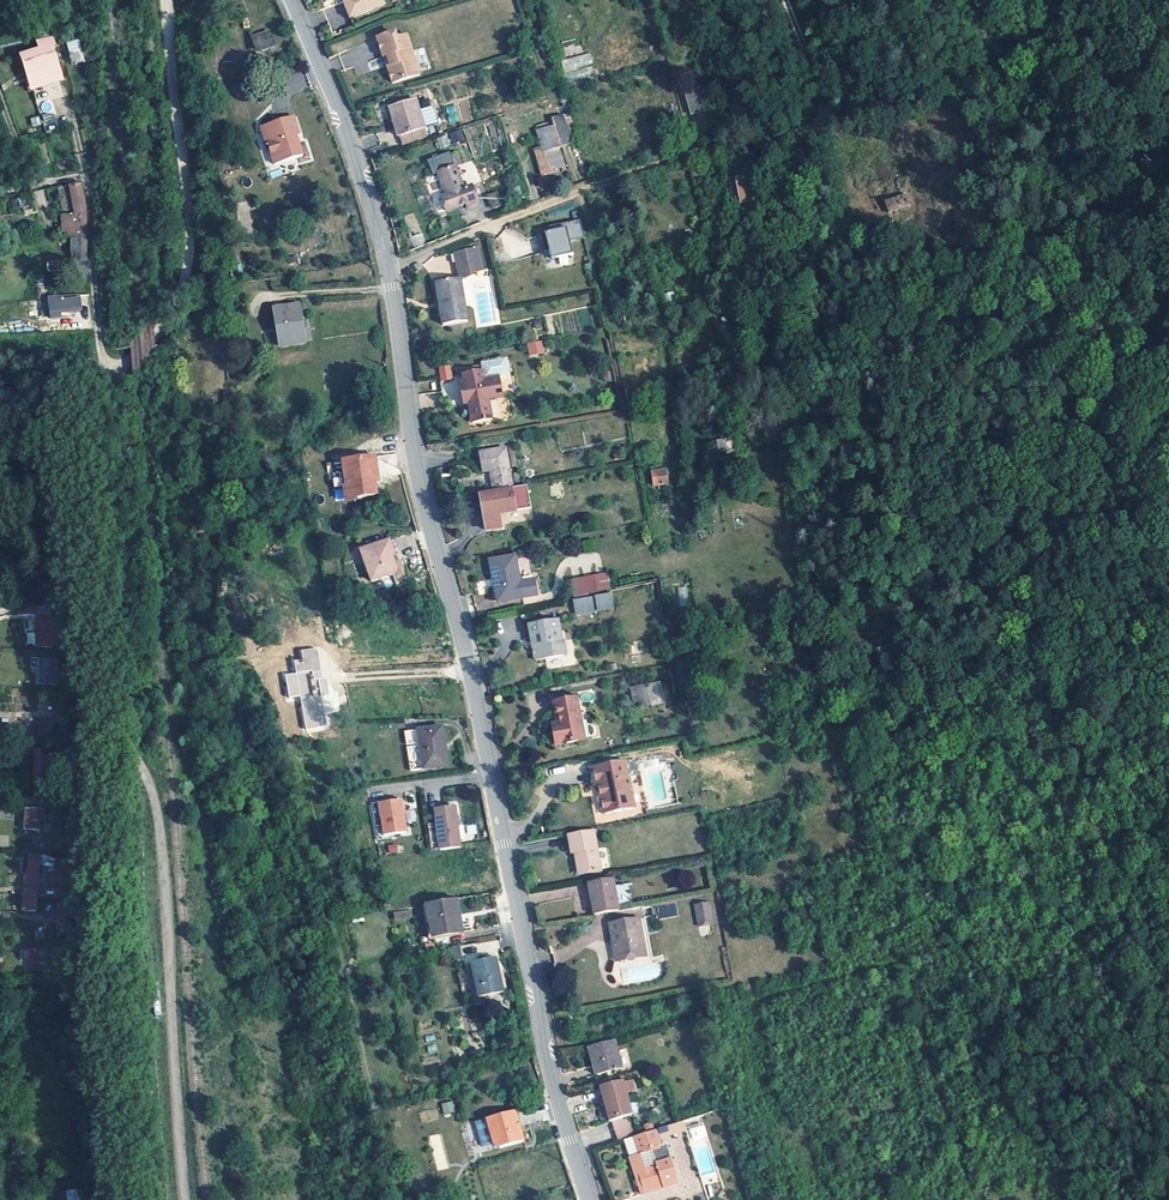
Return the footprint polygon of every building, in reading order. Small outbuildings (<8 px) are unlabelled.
[(348,0),(353,11),(363,7),(364,9),(368,10),(387,3),(386,0),(349,0),(348,0)] [(255,52),(274,45),(269,29),(249,35),(255,52)] [(391,68),(395,81),(423,73),(410,33),(399,37),(397,30),(380,35),(386,55),(387,55),(390,54),(393,64),(391,68)] [(54,36),(52,34),(39,37),(42,45),(24,51),(29,67),(28,67),(35,88),(65,77),(56,53),(53,43),(56,41),(54,36)] [(86,56),(83,47),(71,51),(74,60),(86,56)] [(591,54),(561,59),(563,71),(593,66),(591,54)] [(270,79),(283,75),(280,64),(267,67),(270,79)] [(710,110),(704,90),(687,94),(691,108),(697,106),(698,113),(710,110)] [(430,136),(417,99),(391,107),(400,136),(401,135),(404,145),(430,136)] [(445,106),(450,124),(461,121),(456,103),(445,106)] [(579,142),(572,115),(567,116),(574,143),(579,142)] [(543,131),(544,135),(548,150),(540,152),(546,174),(567,168),(562,146),(574,143),(567,116),(555,119),(557,127),(543,131)] [(452,144),(465,140),(461,128),(449,132),(452,144)] [(435,139),(440,149),(449,145),(445,135),(435,139)] [(303,149),(269,157),(272,171),(274,170),(279,195),(309,188),(306,176),(304,176),(302,168),(307,167),(303,149)] [(439,173),(456,166),(450,151),(428,160),(433,175),(439,173)] [(465,187),(456,166),(439,173),(448,194),(444,196),(449,209),(469,202),(469,204),(480,200),(474,184),(465,187)] [(756,181),(755,172),(738,176),(745,204),(747,212),(763,208),(756,181)] [(745,204),(738,176),(730,178),(737,206),(745,204)] [(83,180),(71,183),(78,213),(88,213),(88,206),(83,180)] [(916,203),(912,191),(891,196),(894,208),(916,203)] [(88,235),(88,213),(78,213),(78,235),(88,235)] [(582,214),(552,221),(553,226),(542,229),(546,246),(552,245),(554,253),(575,248),(572,235),(587,231),(582,214)] [(421,232),(410,237),(415,248),(426,243),(421,232)] [(89,258),(89,236),(74,237),(75,251),(78,252),(78,258),(89,258)] [(484,265),(480,243),(458,247),(461,269),(484,265)] [(772,270),(770,261),(768,251),(753,254),(755,263),(757,274),(772,270)] [(47,261),(47,271),(63,270),(62,259),(47,261)] [(460,273),(438,278),(445,323),(469,319),(465,294),(460,273)] [(747,286),(745,276),(735,278),(737,287),(740,288),(747,286)] [(58,300),(58,296),(50,298),(52,316),(67,314),(66,311),(56,311),(55,301),(58,300)] [(83,300),(78,298),(58,300),(55,301),(56,311),(66,311),(79,309),(84,307),(83,300)] [(282,345),(307,341),(300,306),(276,310),(282,345)] [(678,322),(676,314),(670,316),(671,323),(678,322)] [(732,327),(730,317),(718,320),(721,330),(732,327)] [(549,351),(547,339),(534,341),(536,353),(549,351)] [(486,361),(487,368),(488,368),(489,378),(504,375),(514,374),(511,357),(486,361)] [(458,376),(456,362),(444,364),(446,378),(458,376)] [(472,401),(476,420),(495,417),(492,397),(507,395),(504,375),(489,378),(488,368),(487,368),(468,371),(469,380),(472,401)] [(472,401),(469,380),(464,381),(467,401),(472,401)] [(439,405),(438,393),(419,396),(421,407),(439,405)] [(730,449),(728,438),(722,439),(723,451),(730,449)] [(483,450),(486,470),(492,469),(495,489),(515,486),(509,446),(483,450)] [(356,497),(378,494),(376,482),(382,481),(377,456),(347,461),(351,486),(354,486),(356,497)] [(661,484),(673,483),(672,470),(659,471),(661,484)] [(535,506),(531,483),(515,486),(495,489),(483,491),(490,528),(505,525),(503,512),(535,506)] [(396,549),(392,538),(362,548),(372,580),(396,572),(398,569),(395,560),(394,560),(390,550),(396,549)] [(523,583),(518,555),(492,560),(499,601),(525,596),(523,583)] [(573,581),(575,592),(610,584),(608,573),(573,581)] [(523,583),(525,596),(537,594),(534,581),(523,583)] [(576,598),(611,590),(610,584),(575,592),(576,598)] [(61,603),(60,585),(48,586),(49,603),(61,603)] [(678,607),(688,606),(687,586),(677,587),(678,607)] [(576,602),(579,615),(615,608),(612,595),(576,602)] [(54,604),(36,604),(36,613),(54,613),(54,604)] [(51,645),(50,618),(40,618),(41,645),(51,645)] [(67,630),(66,618),(50,618),(51,645),(67,645),(67,630)] [(562,642),(559,621),(530,626),(535,662),(559,658),(557,643),(562,642)] [(567,657),(565,642),(562,642),(557,643),(559,658),(567,657)] [(307,660),(298,661),(308,729),(329,726),(323,685),(322,679),(326,678),(322,648),(306,650),(307,660)] [(65,666),(66,649),(50,649),(50,664),(50,666),(61,666),(65,666)] [(654,704),(649,682),(639,685),(643,701),(644,706),(654,704)] [(643,701),(639,685),(632,686),(637,702),(643,701)] [(554,724),(558,745),(585,740),(577,697),(553,702),(556,724),(554,724)] [(54,717),(42,716),(39,743),(51,745),(54,717)] [(449,764),(444,726),(420,729),(426,768),(449,764)] [(426,768),(420,729),(417,730),(423,769),(426,768)] [(49,749),(38,748),(37,770),(48,771),(49,749)] [(601,783),(608,812),(638,805),(639,805),(629,760),(594,768),(597,784),(601,783)] [(608,812),(601,783),(597,784),(591,784),(597,814),(608,812)] [(47,796),(28,795),(25,827),(41,828),(43,814),(46,814),(47,796)] [(409,831),(403,799),(380,803),(387,835),(409,831)] [(464,847),(457,805),(436,808),(438,823),(442,850),(464,847)] [(608,812),(597,814),(599,822),(640,813),(638,805),(608,812)] [(429,824),(435,851),(442,850),(438,823),(429,824)] [(603,870),(594,829),(569,834),(573,853),(577,852),(581,852),(585,873),(603,870)] [(42,853),(31,853),(29,885),(26,885),(24,909),(38,909),(39,896),(43,896),(43,891),(40,891),(41,878),(40,878),(42,853)] [(621,910),(615,878),(591,883),(597,914),(621,910)] [(465,931),(460,899),(430,904),(436,936),(465,931)] [(73,900),(69,900),(69,903),(61,903),(60,924),(72,924),(73,900)] [(680,919),(677,901),(653,906),(656,924),(680,919)] [(712,910),(710,901),(696,904),(698,913),(712,910)] [(427,904),(433,941),(466,935),(465,931),(436,936),(430,904),(427,904)] [(394,919),(411,917),(411,910),(393,911),(394,919)] [(714,922),(712,910),(698,913),(700,925),(714,922)] [(617,934),(619,944),(615,945),(617,956),(645,951),(640,930),(644,929),(641,917),(612,923),(614,935),(617,934)] [(72,924),(60,924),(59,933),(72,933),(72,924)] [(648,956),(644,929),(640,930),(645,951),(645,957),(648,956)] [(461,946),(451,946),(451,959),(461,959),(461,946)] [(21,949),(21,970),(49,969),(48,948),(21,949)] [(618,962),(645,957),(645,951),(617,956),(618,962)] [(506,991),(499,957),(475,962),(482,996),(506,991)] [(622,1067),(621,1060),(615,1039),(590,1046),(596,1066),(598,1074),(622,1067)] [(599,1087),(611,1121),(613,1121),(631,1115),(634,1114),(626,1091),(635,1088),(632,1079),(623,1082),(622,1081),(599,1087)] [(453,1101),(442,1102),(443,1114),(454,1113),(453,1101)] [(519,1121),(516,1110),(504,1114),(488,1118),(495,1145),(500,1148),(524,1141),(521,1128),(519,1128),(518,1122),(519,1121)] [(636,1132),(631,1115),(613,1121),(620,1139),(636,1132)] [(685,1129),(682,1120),(678,1121),(659,1127),(662,1137),(685,1129)] [(719,1180),(702,1124),(685,1129),(702,1185),(719,1180)] [(623,1158),(624,1159),(627,1171),(631,1170),(636,1188),(645,1191),(663,1185),(667,1184),(660,1161),(663,1160),(659,1148),(658,1145),(664,1143),(662,1137),(659,1127),(628,1138),(633,1155),(623,1158)] [(636,1188),(631,1170),(627,1171),(635,1195),(645,1191),(636,1188)] [(92,1187),(73,1189),(74,1199),(93,1199),(92,1187)] [(73,1189),(65,1190),(66,1199),(74,1199),(73,1189)]
